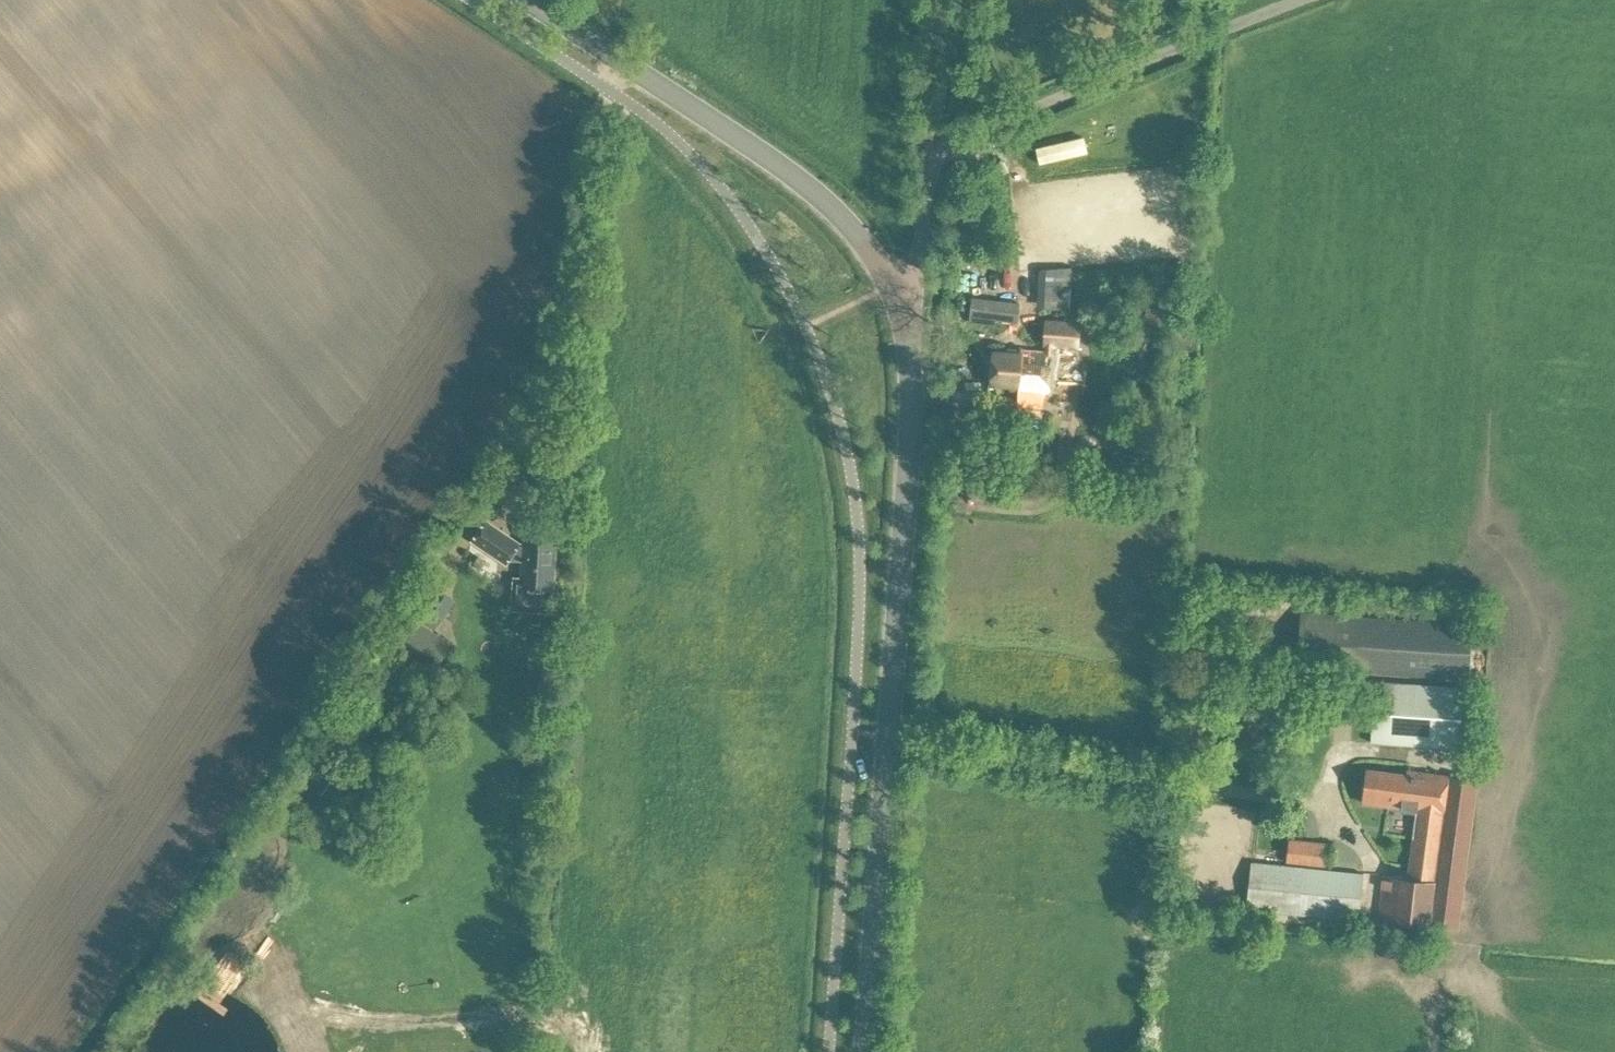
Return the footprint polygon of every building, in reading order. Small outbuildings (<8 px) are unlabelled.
[(954,279),(953,290),(972,297),(974,271),(948,269),(947,279),(954,279)] [(1036,308),(1062,310),(1064,281),(1039,279),(1036,308)] [(972,297),(969,322),(995,325),(996,320),(1018,322),(1020,302),(972,297)] [(1055,351),(1052,351),(1053,345),(1078,346),(1079,325),(1047,322),(1045,344),(1047,344),(1047,351),(1021,349),(1020,354),(994,352),(991,384),(1018,386),(1017,391),(1043,393),(1052,393),(1055,351)] [(1043,393),(1017,391),(1016,405),(1042,406),(1043,393)] [(523,544),(487,519),(472,540),(505,563),(509,558),(523,559),(521,586),(524,587),(524,592),(528,598),(543,599),(548,596),(550,589),(553,589),(556,540),(524,538),(523,544)] [(440,561),(454,540),(445,534),(432,556),(440,561)] [(438,625),(455,600),(436,587),(419,612),(438,625)] [(1298,665),(1469,677),(1472,622),(1302,611),(1298,665)] [(1371,743),(1444,750),(1471,752),(1475,687),(1375,680),(1371,743)] [(544,763),(546,749),(527,747),(525,760),(544,763)] [(315,750),(312,755),(317,759),(321,754),(315,750)] [(1406,774),(1367,769),(1362,803),(1417,810),(1408,877),(1384,874),(1378,918),(1459,928),(1478,779),(1407,770),(1406,774)] [(1285,862),(1329,867),(1332,843),(1288,838),(1285,862)] [(1358,920),(1364,873),(1252,862),(1247,909),(1358,920)] [(206,985),(226,998),(234,986),(230,984),(236,976),(239,978),(247,965),(227,952),(206,985)]
